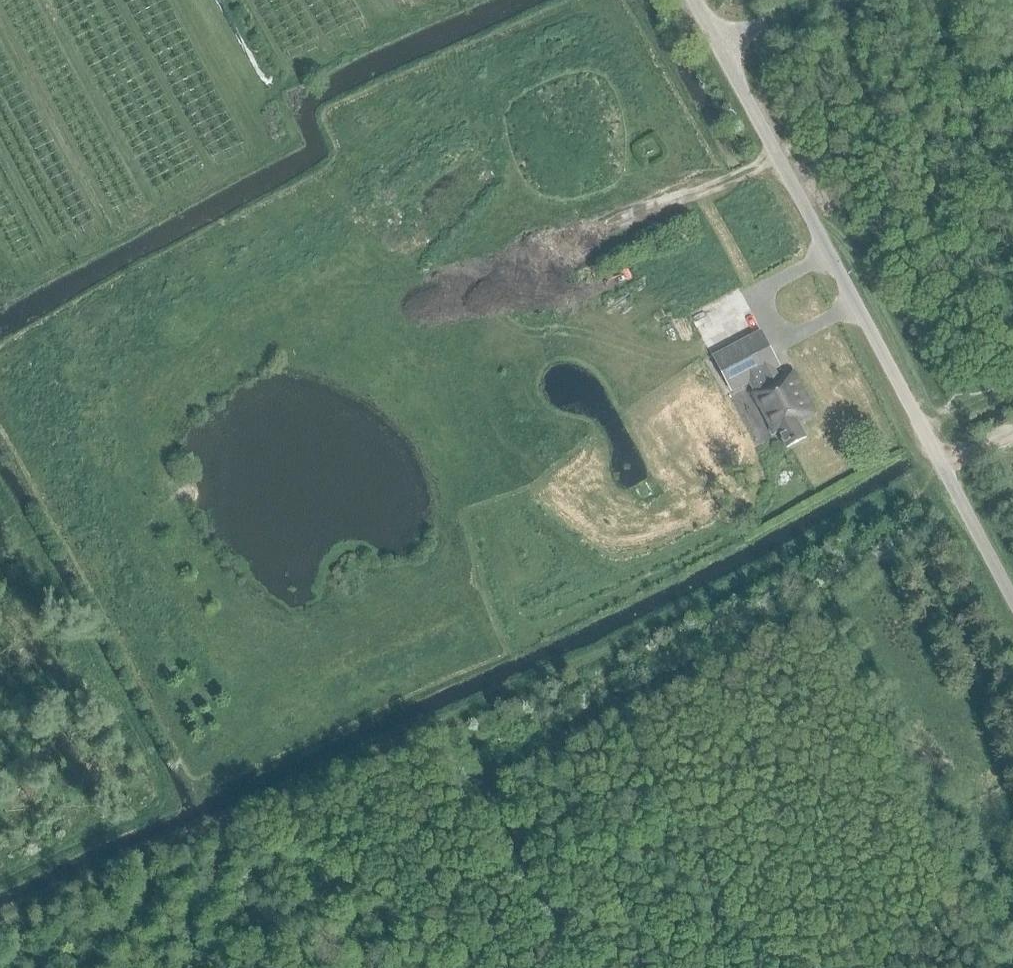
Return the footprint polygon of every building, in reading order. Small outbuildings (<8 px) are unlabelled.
[(714,356),(732,392),(749,382),(755,393),(754,394),(775,434),(778,432),(786,448),(806,438),(798,422),(814,413),(793,373),(780,380),(775,369),(780,367),(761,331),(714,356)]
